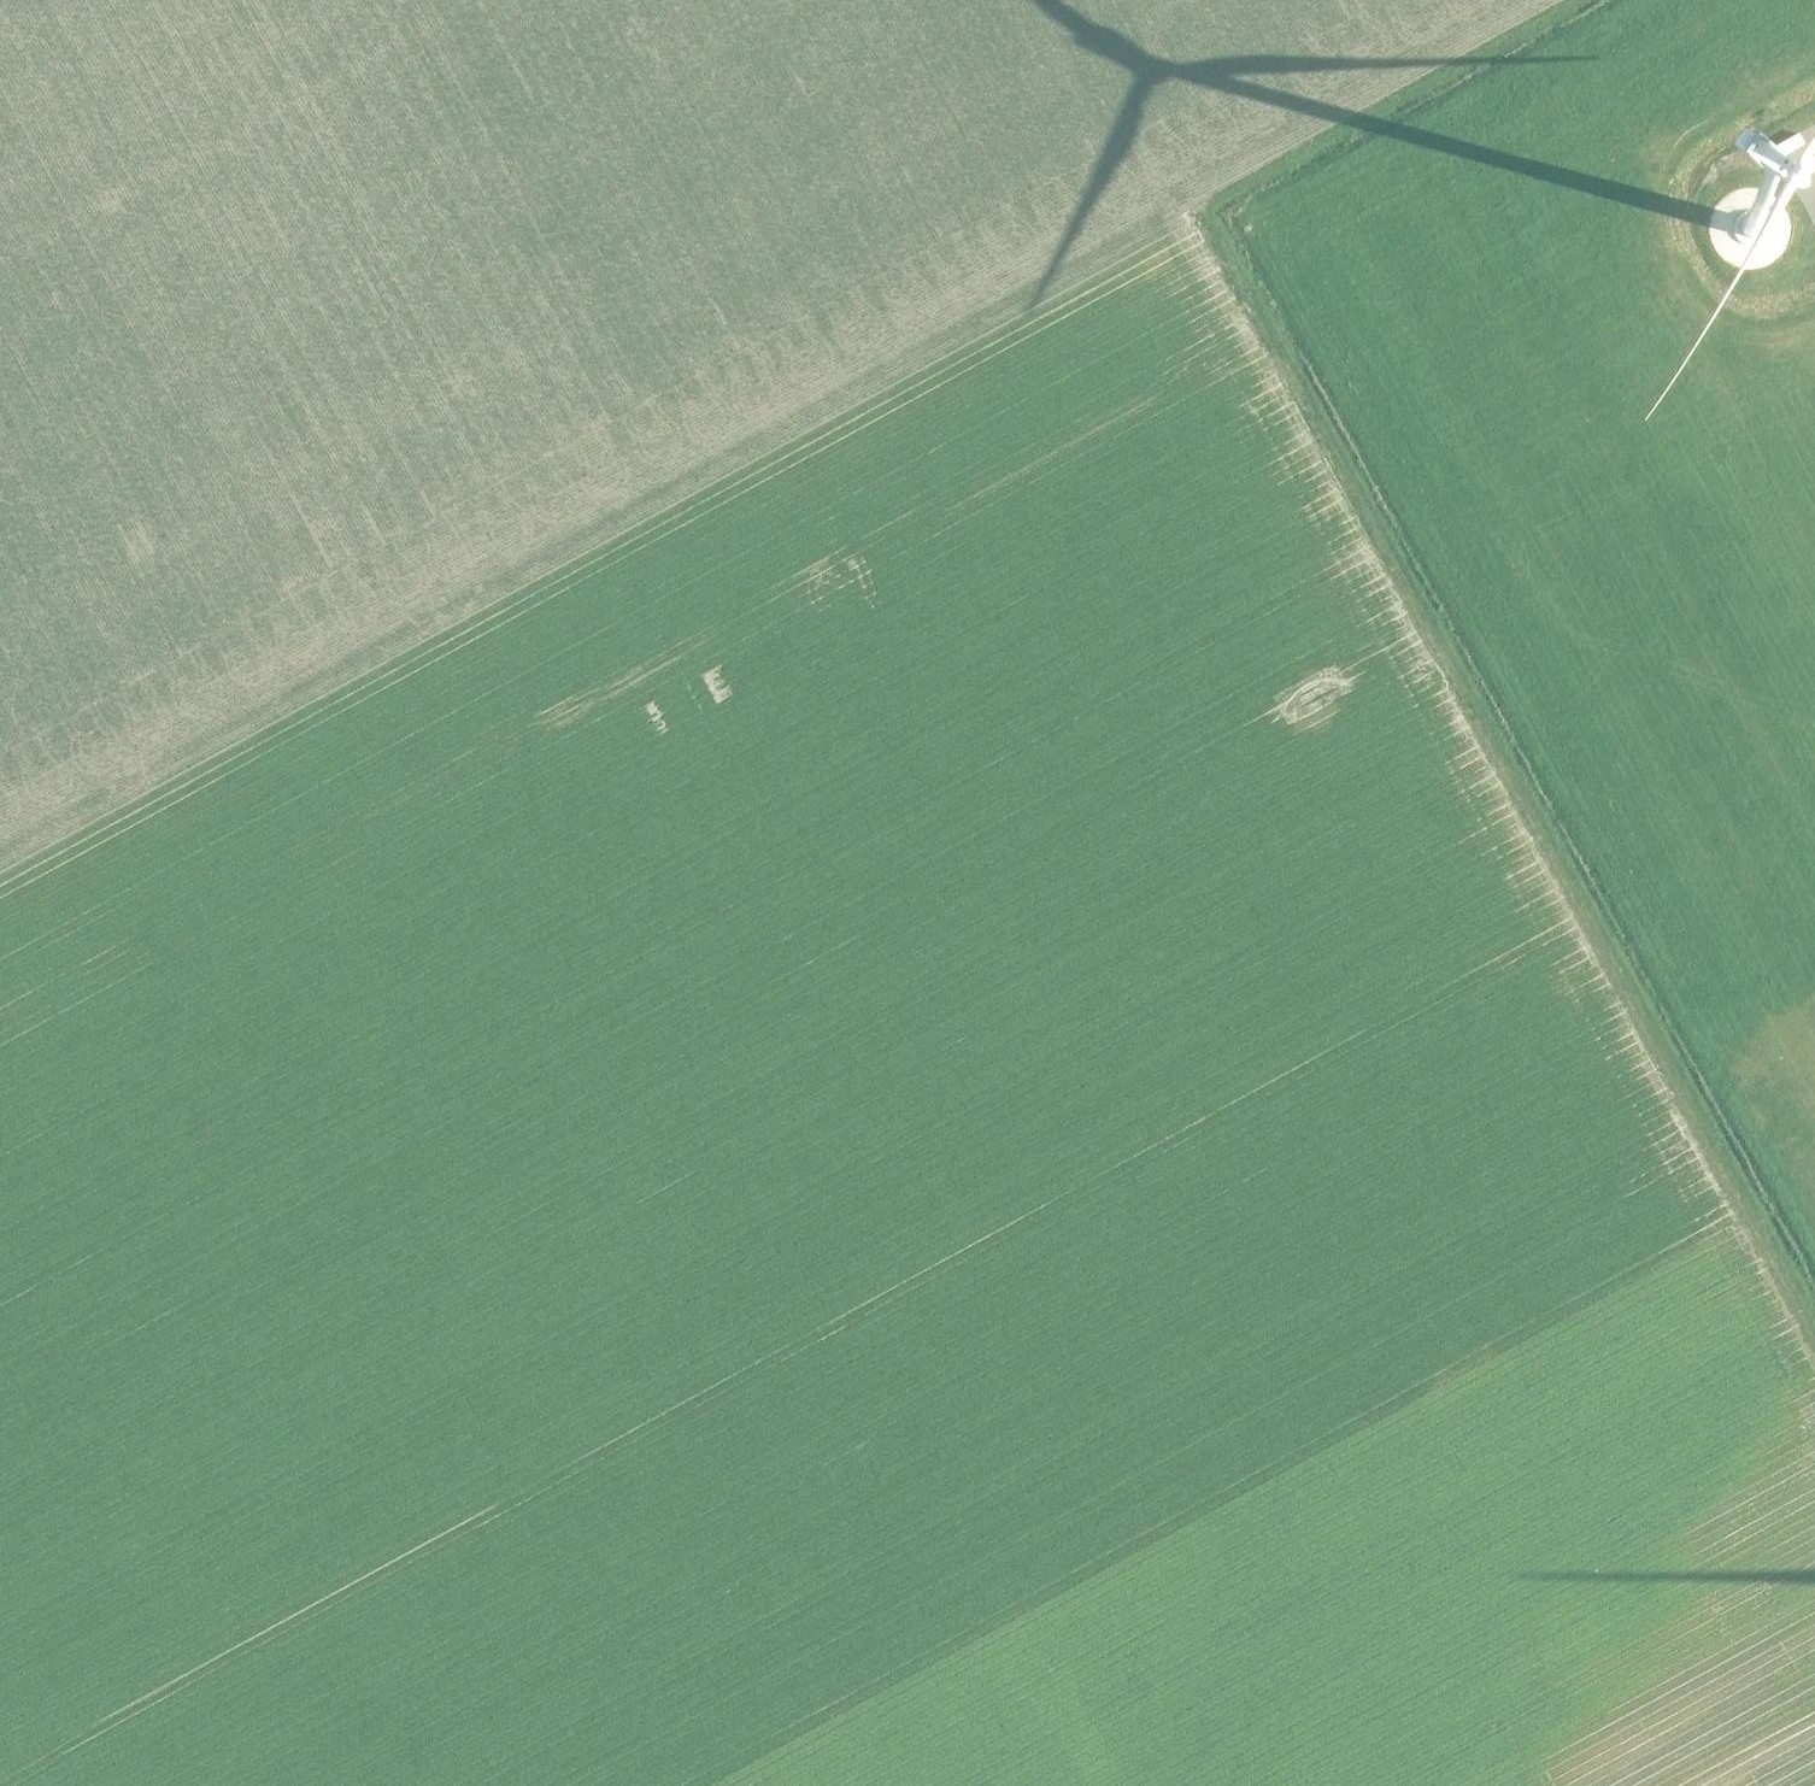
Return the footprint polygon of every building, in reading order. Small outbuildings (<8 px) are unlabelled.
[(1738,229),(1738,230),(1738,231),(1738,232),(1738,233),(1739,234),(1739,235),(1739,236),(1740,236),(1741,237),(1742,238),(1743,238),(1743,239),(1744,239),(1745,239),(1746,240),(1747,240),(1748,240),(1749,240),(1750,239),(1751,239),(1752,239),(1752,238),(1753,238),(1754,237),(1755,236),(1756,235),(1756,234),(1757,233),(1757,232),(1757,231),(1757,230),(1757,229),(1757,228),(1757,227),(1756,226),(1756,225),(1755,224),(1754,223),(1753,222),(1752,222),(1752,221),(1751,221),(1750,221),(1749,220),(1748,220),(1747,220),(1746,220),(1745,221),(1744,221),(1743,221),(1743,222),(1742,222),(1741,223),(1740,224),(1739,224),(1739,225),(1739,226),(1738,227),(1738,228),(1738,229)]
